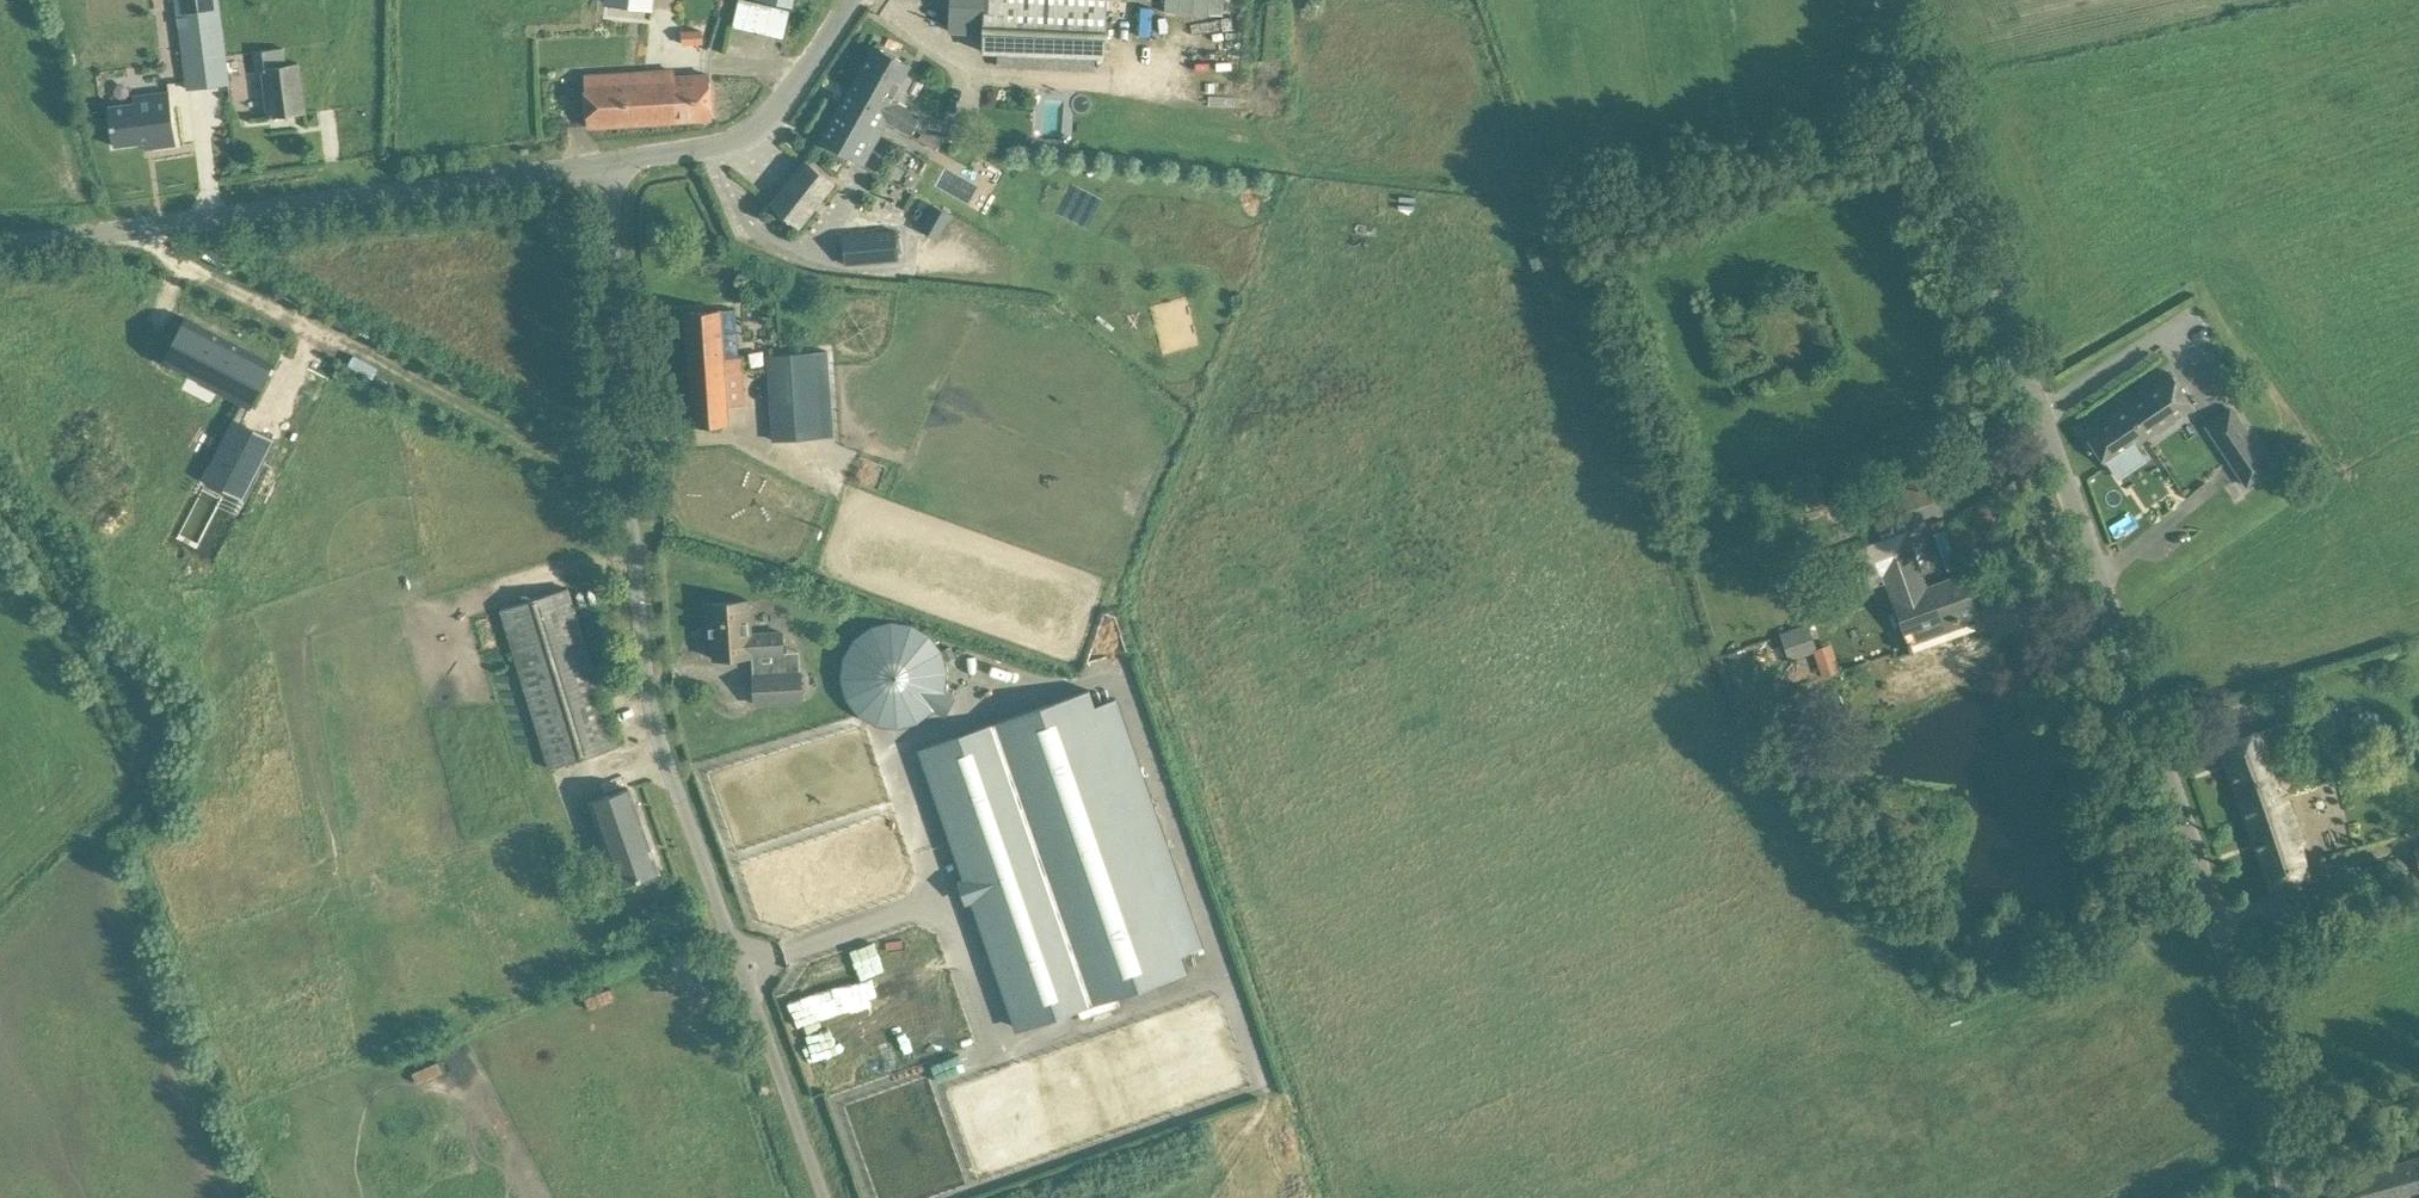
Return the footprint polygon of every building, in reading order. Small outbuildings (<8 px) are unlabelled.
[(188,89),(229,83),(228,73),(218,0),(177,0),(188,89)] [(681,45),(712,50),(721,0),(689,0),(681,45)] [(763,4),(771,5),(765,34),(781,37),(788,9),(791,10),(793,0),(764,0),(763,4)] [(1108,14),(1108,0),(951,0),(949,30),(984,32),(983,50),(1106,56),(1108,14)] [(305,112),(299,62),(291,63),(289,45),(254,49),(256,67),(261,66),(264,77),(269,117),(305,112)] [(875,45),(821,141),(863,164),(888,121),(910,134),(921,115),(892,99),(911,65),(875,45)] [(675,71),(584,76),(587,126),(713,119),(710,74),(675,77),(675,71)] [(133,103),(109,106),(114,145),(152,141),(153,147),(177,144),(170,91),(148,94),(146,94),(147,104),(134,105),(133,103)] [(807,159),(771,204),(799,226),(835,182),(807,159)] [(895,230),(843,235),(845,264),(898,259),(895,230)] [(725,358),(723,333),(721,309),(685,312),(693,426),(729,424),(726,373),(743,371),(742,357),(725,358)] [(185,317),(162,361),(251,407),(274,363),(185,317)] [(773,442),(831,438),(825,358),(766,363),(773,442)] [(2170,372),(2083,431),(2107,466),(2194,407),(2170,372)] [(2246,486),(2272,469),(2231,408),(2205,425),(2246,486)] [(1822,499),(1796,509),(1801,523),(1827,514),(1822,499)] [(1907,636),(1941,624),(1959,618),(1958,616),(1973,611),(1976,619),(1974,620),(1974,621),(1978,620),(1962,576),(1926,589),(1906,533),(1883,541),(1843,555),(1853,583),(1885,572),(1907,636)] [(568,587),(509,606),(558,765),(617,747),(568,587)] [(714,658),(751,656),(752,656),(752,654),(784,652),(783,632),(766,633),(751,634),(749,600),(730,602),(706,603),(707,625),(712,625),(714,658)] [(857,622),(843,708),(942,724),(955,637),(857,622)] [(1809,622),(1781,631),(1790,659),(1818,651),(1809,622)] [(1737,649),(1728,652),(1732,664),(1741,661),(1737,649)] [(754,703),(803,700),(801,672),(753,675),(754,703)] [(1095,706),(1089,689),(924,746),(1022,1029),(1078,1010),(1081,1019),(1119,1005),(1116,996),(1187,972),(1181,955),(1203,947),(1116,699),(1095,706)] [(2332,716),(2301,725),(2316,782),(2348,773),(2332,716)] [(2241,805),(2284,789),(2262,729),(2219,745),(2241,805)] [(601,831),(591,835),(599,855),(609,852),(621,885),(659,871),(629,787),(591,801),(601,831)] [(2284,789),(2241,805),(2271,888),(2309,878),(2301,842),(2304,841),(2284,789)] [(420,1082),(447,1071),(443,1060),(416,1071),(420,1082)] [(2322,1184),(2326,1197),(2395,1197),(2418,1191),(2418,1169),(2418,1164),(2418,1157),(2322,1184)]
